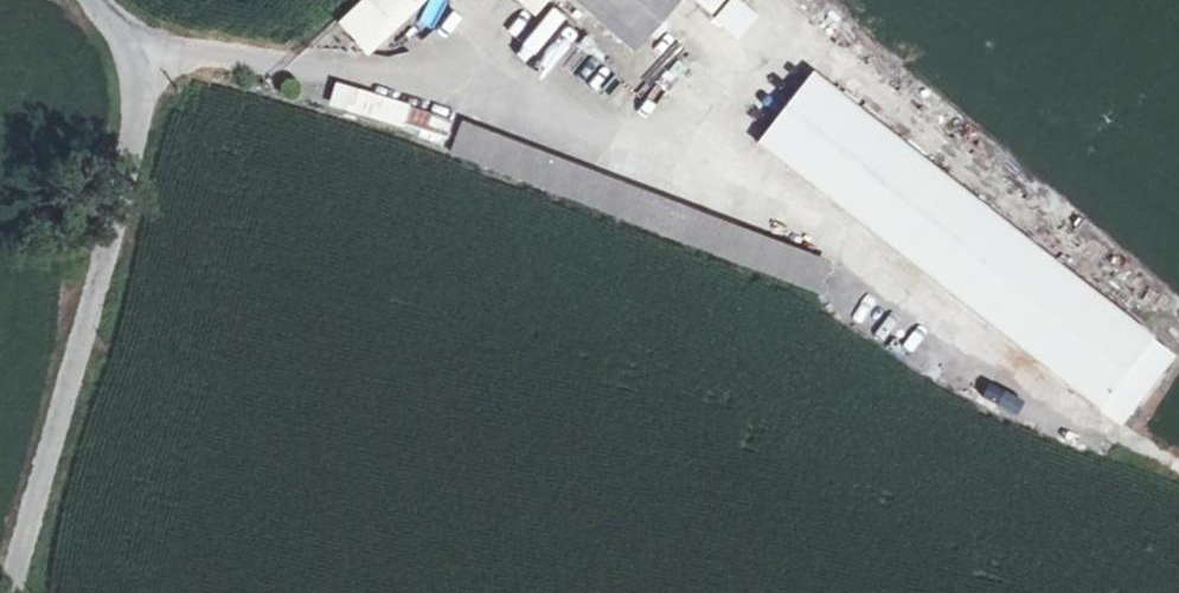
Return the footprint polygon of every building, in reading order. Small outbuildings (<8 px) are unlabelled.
[(446,0),(427,0),(421,20),(438,25),(446,0)] [(633,47),(675,0),(580,0),(633,47)] [(711,13),(723,0),(697,0),(711,13)] [(531,60),(569,16),(555,5),(517,48),(531,60)] [(758,145),(1123,431),(1178,361),(1178,360),(816,78),(758,145)] [(337,84),(329,111),(447,145),(454,118),(337,84)] [(855,302),(866,284),(843,272),(833,290),(855,302)] [(1002,395),(984,385),(975,400),(993,411),(1002,395)]
